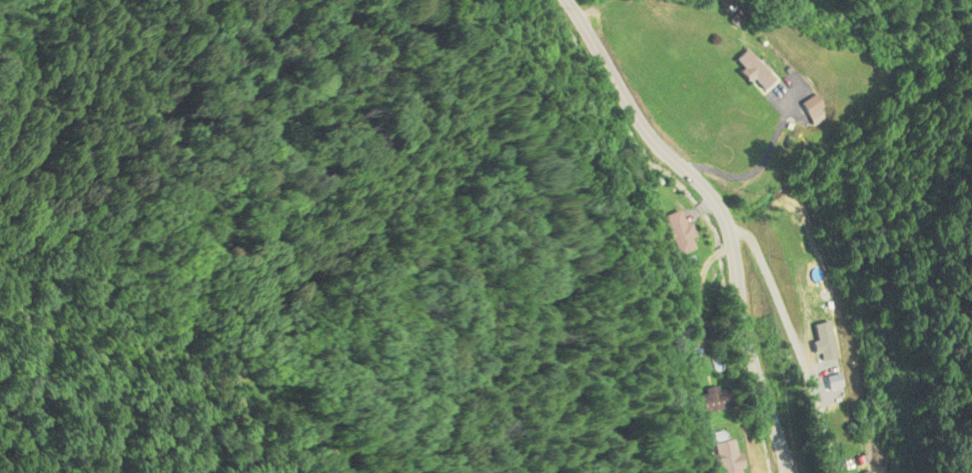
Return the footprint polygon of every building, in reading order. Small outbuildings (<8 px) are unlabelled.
[(757,94),(771,83),(746,51),(733,61),(741,71),(739,71),(757,94)] [(813,129),(829,120),(816,96),(800,105),(813,129)] [(689,226),(684,227),(680,212),(663,217),(675,257),(696,251),(689,226)] [(723,409),(719,392),(710,393),(709,388),(697,390),(697,396),(691,397),(694,414),(723,409)] [(708,472),(731,472),(727,442),(705,444),(708,472)]
